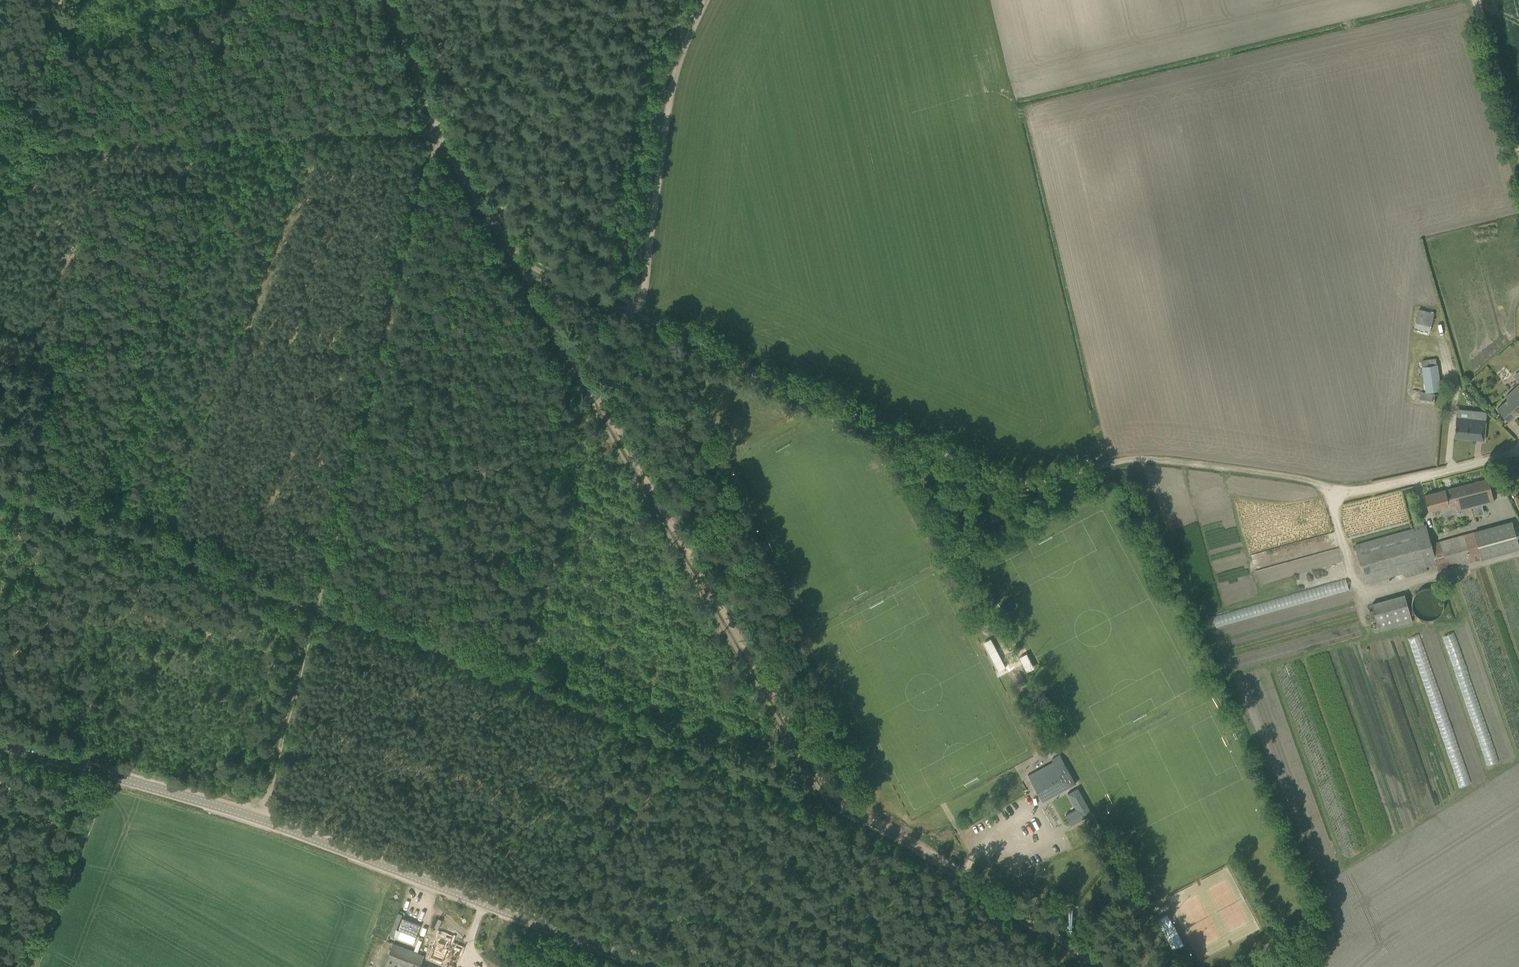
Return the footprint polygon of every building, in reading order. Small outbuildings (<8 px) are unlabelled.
[(1419,309),(1414,326),(1430,331),(1434,313),(1419,309)] [(1439,363),(1423,365),(1425,391),(1441,389),(1439,363)] [(1509,422),(1518,413),(1518,384),(1505,397),(1507,399),(1497,408),(1509,422)] [(1419,402),(1433,404),(1435,394),(1420,391),(1419,402)] [(1454,437),(1484,440),(1486,420),(1467,418),(1467,416),(1456,415),(1454,437)] [(1494,501),(1488,478),(1424,495),(1428,510),(1447,505),(1449,513),(1494,501)] [(1431,544),(1436,563),(1438,571),(1518,548),(1518,546),(1512,521),(1431,544)] [(1436,563),(1431,544),(1426,525),(1355,545),(1365,583),(1404,572),(1405,577),(1426,571),(1425,566),(1436,563)] [(1440,604),(1440,599),(1438,596),(1436,593),(1434,591),(1431,589),(1429,588),(1426,588),(1422,588),(1419,589),(1417,590),(1414,592),(1412,594),(1410,597),(1409,600),(1409,604),(1409,607),(1410,609),(1411,612),(1413,615),(1416,617),(1418,618),(1422,619),(1424,619),(1427,619),(1431,618),(1433,617),(1436,615),(1438,612),(1439,609),(1440,607),(1440,604)] [(1371,603),(1379,631),(1412,621),(1404,593),(1371,603)] [(986,640),(998,670),(1006,666),(994,637),(986,640)] [(1019,656),(1026,671),(1036,666),(1029,651),(1019,656)] [(1052,759),(1053,761),(1028,775),(1043,801),(1076,783),(1060,755),(1052,759)] [(1076,809),(1065,814),(1071,825),(1093,813),(1079,787),(1068,793),(1076,809)] [(1162,917),(1156,919),(1162,930),(1172,925),(1173,925),(1167,914),(1162,917)] [(457,963),(463,949),(449,944),(451,939),(438,934),(429,957),(442,963),(444,957),(457,963)] [(1175,941),(1170,944),(1172,950),(1178,947),(1183,944),(1180,939),(1175,941)]
